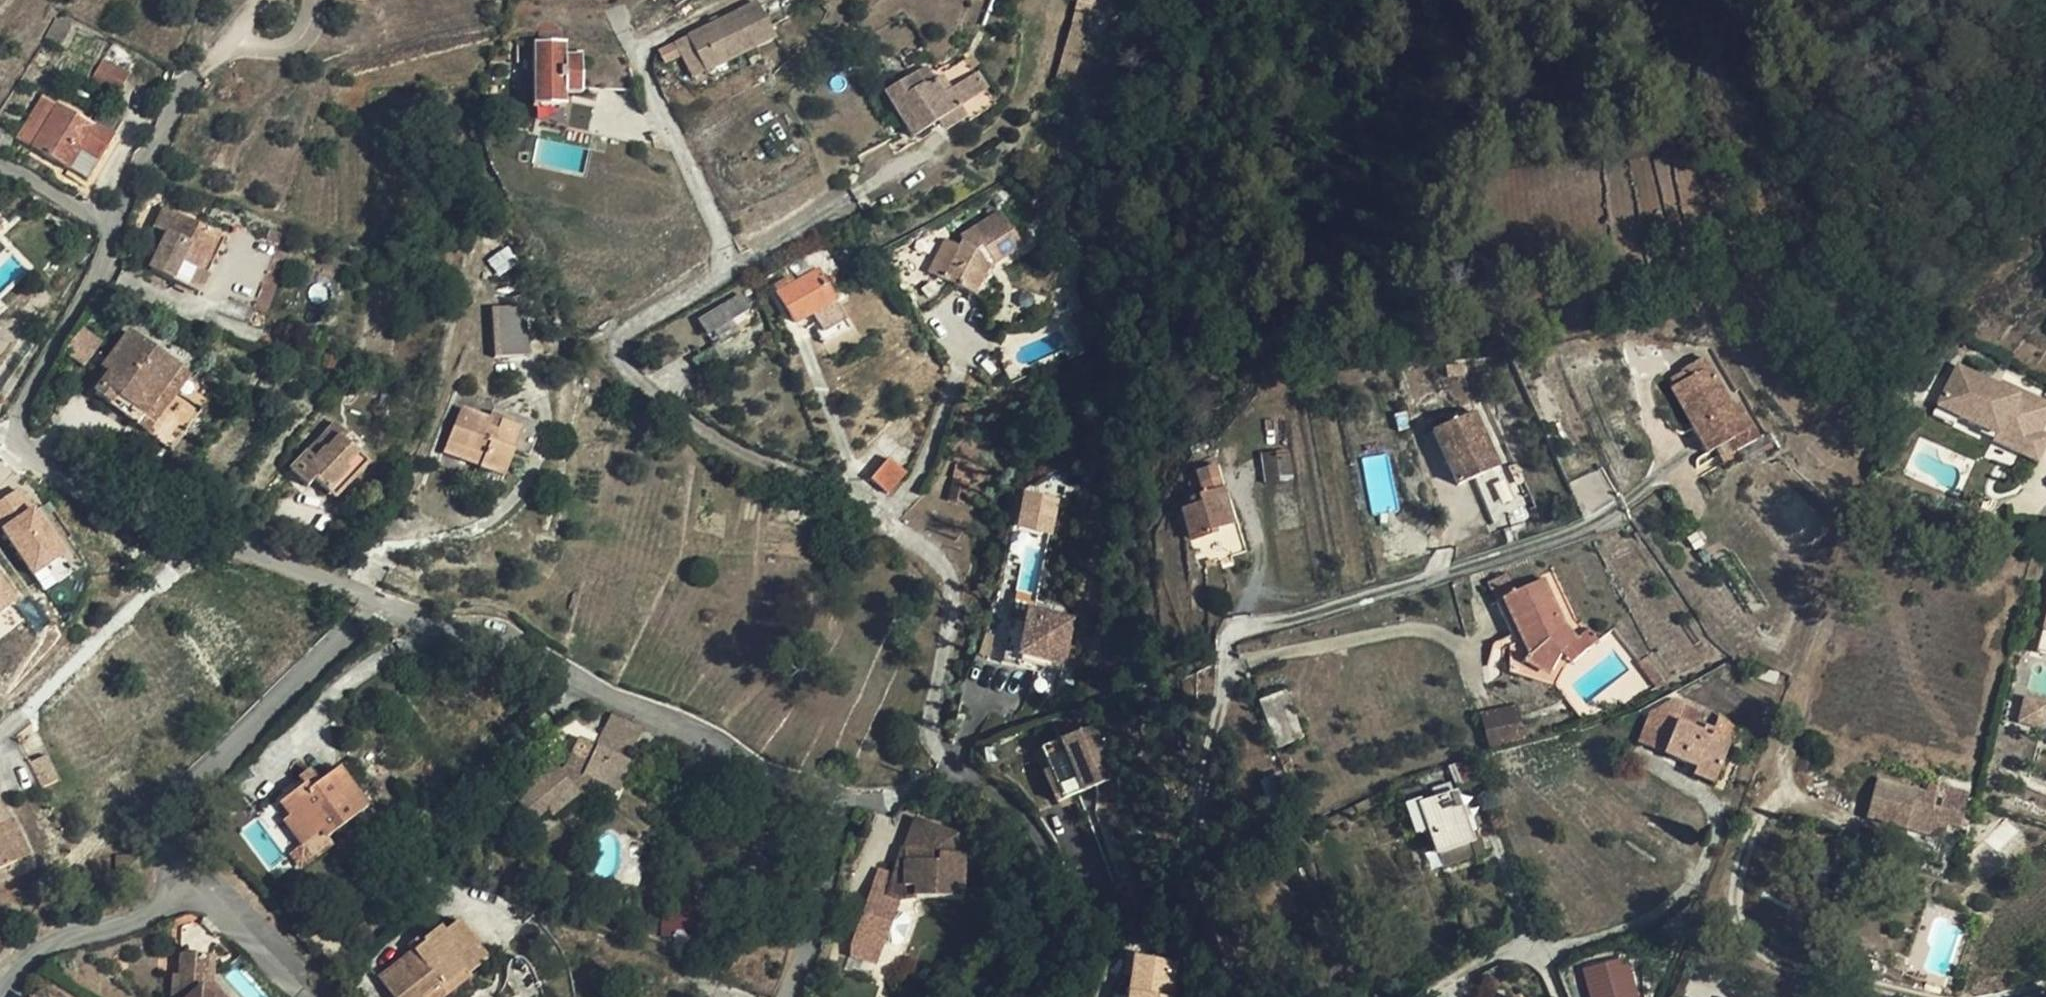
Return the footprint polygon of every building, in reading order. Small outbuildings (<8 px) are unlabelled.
[(754,0),(740,0),(682,31),(700,66),(770,30),(754,0)] [(700,66),(682,31),(671,36),(689,72),(700,66)] [(619,50),(561,50),(561,38),(529,38),(529,103),(562,103),(562,90),(562,86),(578,86),(627,86),(627,65),(619,50)] [(134,51),(112,42),(103,58),(129,73),(134,51)] [(129,73),(103,58),(91,77),(118,93),(129,73)] [(882,91),(909,137),(910,137),(960,107),(969,121),(992,106),(963,59),(940,75),(940,76),(932,82),(924,87),(914,71),(882,91)] [(922,66),(914,71),(924,87),(932,82),(922,66)] [(19,136),(33,145),(59,103),(45,94),(19,136)] [(59,103),(33,145),(87,179),(113,137),(59,103)] [(163,241),(176,214),(164,208),(151,235),(163,241)] [(993,264),(1022,246),(1000,212),(961,236),(964,240),(961,246),(948,239),(929,272),(974,295),(992,263),(993,264)] [(219,234),(176,214),(163,241),(150,270),(199,293),(207,274),(201,272),(219,234)] [(225,237),(219,234),(201,272),(207,274),(225,237)] [(813,316),(817,323),(839,310),(818,272),(795,284),(791,277),(777,286),(780,293),(778,294),(796,326),(813,316)] [(707,335),(749,309),(741,295),(698,321),(707,335)] [(528,355),(525,304),(492,306),(495,356),(528,355)] [(839,310),(817,323),(825,338),(847,325),(839,310)] [(110,373),(103,368),(98,375),(103,380),(95,392),(110,403),(116,394),(133,407),(126,415),(138,424),(180,367),(131,330),(108,362),(114,366),(110,373)] [(1675,378),(1679,385),(1712,367),(1706,356),(1684,368),(1686,372),(1675,378)] [(108,362),(103,368),(110,373),(114,366),(108,362)] [(1956,362),(1936,402),(1960,414),(1996,432),(1993,438),(2036,459),(2045,440),(2045,436),(2038,432),(2045,416),(2045,401),(2019,387),(2016,393),(1956,362)] [(1712,367),(1679,385),(1673,388),(1709,453),(1731,442),(1756,428),(1741,401),(1733,405),(1712,367)] [(116,394),(110,403),(126,415),(133,407),(116,394)] [(1932,411),(1955,423),(1960,414),(1936,402),(1932,411)] [(490,418),(489,417),(461,406),(448,440),(484,455),(480,465),(505,475),(522,430),(510,425),(501,421),(497,429),(488,425),(490,418)] [(491,411),(489,417),(490,418),(488,425),(497,429),(501,421),(510,425),(512,419),(491,411)] [(1474,412),(1429,434),(1454,487),(1499,466),(1474,412)] [(317,483),(330,494),(351,471),(346,467),(359,453),(347,442),(351,436),(336,424),(292,474),(309,490),(317,483)] [(1756,428),(1731,442),(1735,450),(1761,437),(1756,428)] [(484,455),(448,440),(444,450),(480,465),(484,455)] [(1288,451),(1262,455),(1267,484),(1291,481),(1288,451)] [(351,471),(330,494),(337,500),(370,463),(359,453),(346,467),(351,471)] [(906,472),(889,457),(870,479),(887,494),(906,472)] [(1517,462),(1507,467),(1527,514),(1537,510),(1517,462)] [(953,478),(967,481),(970,468),(956,464),(953,478)] [(961,503),(967,481),(953,478),(947,499),(961,503)] [(36,576),(68,553),(20,484),(0,498),(0,525),(36,576)] [(1182,512),(1192,541),(1216,534),(1214,527),(1221,525),(1231,522),(1222,489),(1188,499),(1192,509),(1182,512)] [(1062,501),(1021,494),(1015,530),(1056,537),(1062,501)] [(1214,527),(1216,534),(1223,531),(1221,525),(1214,527)] [(20,596),(0,571),(0,611),(20,596)] [(1489,582),(1498,600),(1516,592),(1507,573),(1489,582)] [(1516,592),(1498,600),(1496,601),(1516,642),(1509,646),(1510,671),(1556,685),(1568,662),(1560,653),(1577,638),(1565,623),(1544,578),(1516,592)] [(350,607),(352,602),(343,597),(340,602),(350,607)] [(2035,648),(2045,651),(2045,606),(2035,648)] [(1081,618),(1029,609),(1020,666),(1072,674),(1081,618)] [(1560,653),(1568,662),(1569,664),(1599,637),(1590,627),(1577,638),(1560,653)] [(1747,674),(1756,677),(1759,667),(1750,665),(1747,674)] [(1779,671),(1759,665),(1759,667),(1756,677),(1777,682),(1779,671)] [(1285,695),(1258,705),(1275,752),(1302,742),(1285,695)] [(2019,720),(2043,725),(2045,712),(2045,700),(2024,695),(2019,720)] [(1664,753),(1685,703),(1672,698),(1650,712),(1638,742),(1664,753)] [(1706,712),(1685,703),(1664,753),(1696,767),(1692,776),(1713,784),(1731,741),(1729,741),(1712,734),(1699,728),(1706,712)] [(1488,747),(1522,739),(1513,704),(1480,712),(1488,747)] [(613,712),(597,745),(629,761),(644,728),(613,712)] [(1721,714),(1712,734),(1729,741),(1735,727),(1721,714)] [(1104,727),(1042,751),(1063,804),(1125,780),(1104,727)] [(551,814),(579,793),(572,784),(583,775),(601,784),(616,791),(631,761),(629,761),(597,745),(581,737),(566,767),(561,771),(554,762),(514,795),(533,819),(547,809),(551,814)] [(1482,779),(1474,757),(1449,764),(1456,788),(1482,779)] [(367,809),(338,769),(321,782),(313,771),(301,779),(304,785),(283,801),(278,796),(255,813),(297,870),(332,844),(328,838),(367,809)] [(1877,805),(1915,816),(1920,798),(1940,804),(1946,785),(1888,769),(1877,805)] [(572,784),(579,793),(584,798),(601,784),(583,775),(572,784)] [(1424,795),(1427,803),(1456,792),(1452,785),(1424,795)] [(1456,792),(1427,803),(1422,805),(1421,799),(1406,804),(1415,833),(1431,828),(1440,851),(1473,839),(1462,807),(1456,792)] [(1920,798),(1915,816),(1936,821),(1940,804),(1920,798)] [(1331,827),(1374,806),(1370,800),(1328,819),(1331,827)] [(17,862),(1,824),(8,821),(0,803),(0,869),(17,862)] [(1473,839),(1440,851),(1444,865),(1485,852),(1468,805),(1462,807),(1473,839)] [(13,819),(8,821),(1,824),(17,862),(29,856),(13,819)] [(851,954),(878,963),(886,942),(900,902),(901,899),(919,898),(923,898),(965,899),(966,855),(959,855),(960,835),(918,820),(905,849),(908,849),(905,877),(896,875),(880,869),(852,944),(851,954)] [(905,849),(896,875),(905,877),(908,849),(905,849)] [(660,923),(695,926),(698,901),(686,899),(685,904),(682,904),(681,910),(662,908),(660,923)] [(898,946),(912,906),(900,902),(886,942),(898,946)] [(424,995),(438,984),(443,988),(444,987),(466,970),(468,973),(488,957),(460,920),(446,931),(440,925),(423,939),(424,942),(379,977),(395,996),(425,996),(424,995)] [(1178,962),(1134,955),(1128,996),(1172,996),(1178,962)] [(1582,967),(1589,996),(1638,996),(1628,955),(1582,967)] [(213,963),(185,960),(182,996),(207,996),(205,994),(206,984),(212,984),(213,963)] [(213,963),(212,984),(206,984),(205,994),(207,996),(223,996),(218,990),(220,963),(213,963)] [(470,977),(468,973),(466,970),(444,987),(450,993),(470,977)] [(425,996),(445,996),(450,993),(444,987),(443,988),(438,984),(424,995),(425,996)]
